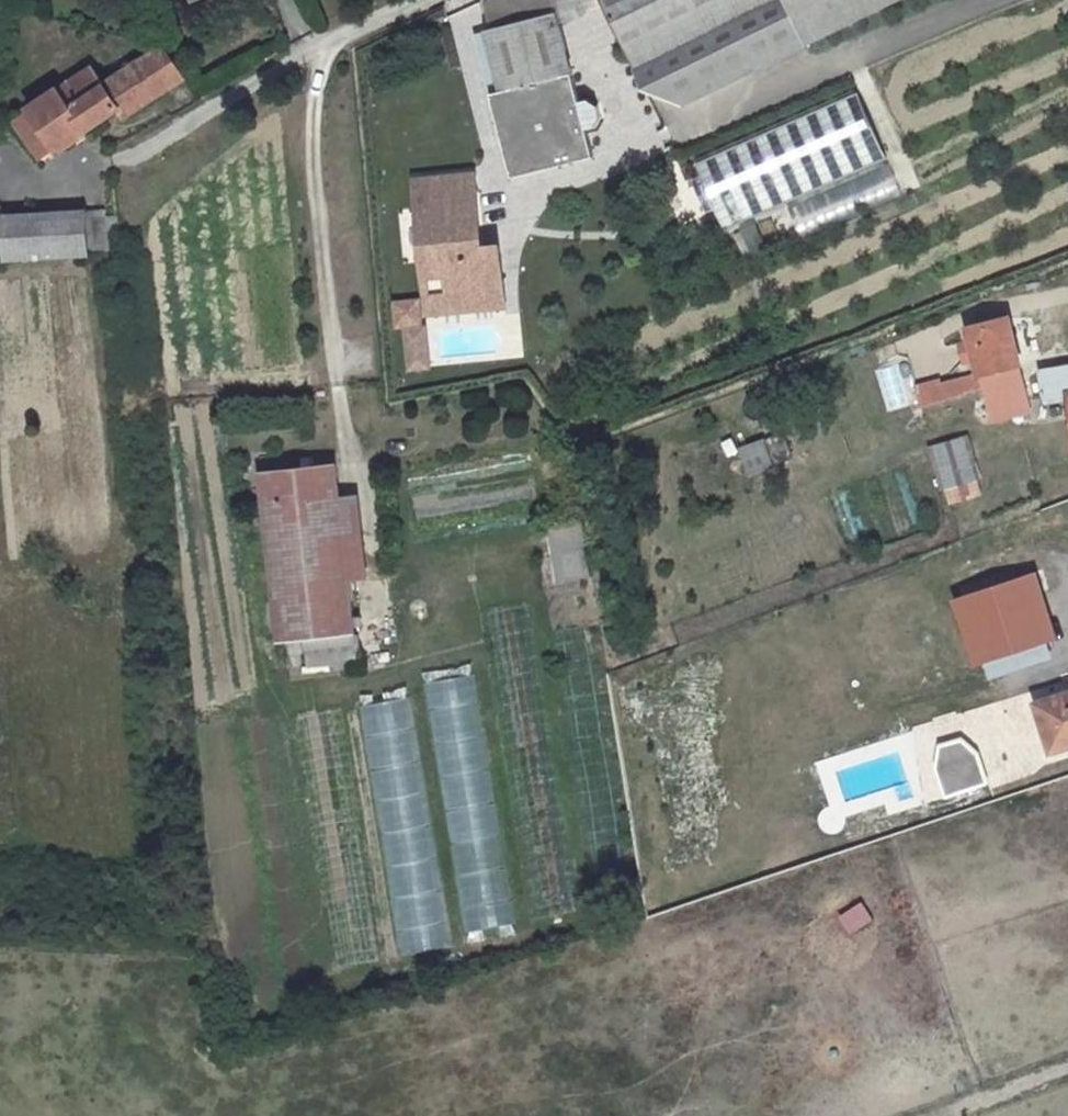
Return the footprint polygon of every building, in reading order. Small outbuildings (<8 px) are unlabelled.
[(508,15),(556,2),(555,0),(504,0),(508,15)] [(629,68),(768,0),(598,0),(629,68)] [(780,0),(768,0),(629,68),(642,98),(706,102),(806,53),(780,0)] [(806,53),(913,0),(780,0),(806,53)] [(554,9),(482,24),(508,163),(581,147),(577,127),(572,99),(554,9)] [(79,67),(39,90),(50,112),(68,146),(140,111),(144,118),(184,99),(160,54),(93,92),(79,67)] [(865,94),(699,157),(725,226),(892,164),(865,94)] [(580,97),(572,99),(577,127),(586,125),(592,115),(590,105),(580,97)] [(50,112),(30,129),(46,156),(68,146),(50,112)] [(486,176),(414,187),(421,289),(518,284),(516,242),(493,244),(486,176)] [(84,210),(2,219),(6,261),(89,252),(84,210)] [(399,299),(403,370),(430,369),(427,297),(399,299)] [(1022,322),(981,332),(1004,426),(1045,416),(1022,322)] [(1054,375),(1057,402),(1067,400),(1067,373),(1054,375)] [(740,445),(748,475),(776,468),(769,438),(740,445)] [(983,443),(942,454),(954,498),(959,515),(1001,503),(983,443)] [(349,473),(273,481),(292,649),(367,642),(366,633),(374,632),(373,624),(366,624),(349,473)] [(890,488),(913,546),(943,534),(921,476),(890,488)] [(596,532),(562,536),(570,589),(604,584),(596,532)] [(1023,589),(963,607),(983,674),(1044,655),(1023,589)] [(635,874),(610,596),(564,604),(610,879),(635,874)] [(371,643),(319,649),(321,673),(374,668),(371,643)] [(489,684),(438,692),(480,940),(530,931),(489,684)] [(1032,716),(1045,761),(1067,753),(1067,704),(1032,716)] [(424,706),(376,714),(417,963),(466,954),(424,706)] [(354,718),(312,725),(353,974),(395,968),(354,718)] [(969,750),(950,756),(955,774),(975,768),(969,750)] [(851,934),(876,920),(865,901),(840,915),(851,934)]
